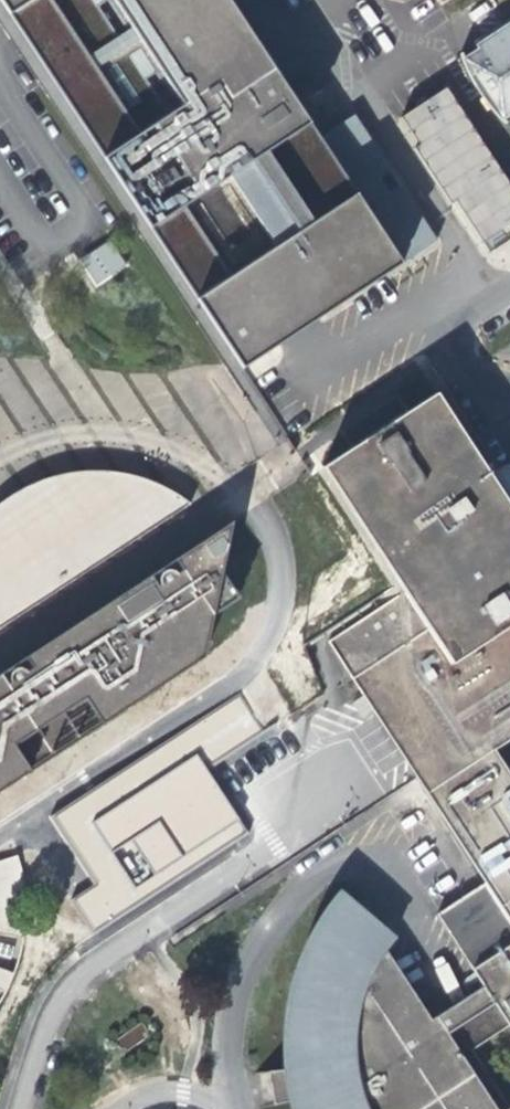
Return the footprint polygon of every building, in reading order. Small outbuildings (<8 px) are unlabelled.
[(231,0),(1,0),(70,106),(239,366),(435,239),(399,184),(390,190),(380,176),(390,170),(354,115),(321,137),(231,0)] [(460,62),(500,122),(509,115),(509,29),(460,62)] [(509,224),(509,190),(443,89),(402,117),(419,144),(413,148),(449,203),(455,199),(483,242),(509,224)] [(96,288),(127,266),(109,239),(77,261),(96,288)] [(488,474),(436,394),(407,412),(351,449),(322,468),(404,592),(327,642),(329,645),(351,679),(363,698),(372,711),(483,881),(435,913),(482,985),(494,1003),(509,1028),(509,777),(492,749),(509,737),(509,507),(488,474)] [(351,449),(407,412),(395,394),(339,430),(351,449)] [(488,474),(509,507),(509,472),(505,464),(488,474)] [(9,670),(171,566),(217,537),(188,507),(170,494),(161,489),(141,481),(119,475),(98,473),(76,474),(55,477),(34,484),(24,489),(5,500),(0,504),(0,676),(9,670)] [(204,656),(188,632),(255,590),(217,537),(171,566),(9,670),(0,676),(0,788),(204,656)] [(351,679),(329,645),(325,647),(341,686),(351,679)] [(372,711),(363,698),(353,705),(361,718),(372,711)] [(95,840),(87,846),(73,854),(90,879),(129,854),(113,829),(95,840)] [(10,986),(26,933),(20,866),(0,864),(0,1000),(10,986)] [(297,1096),(300,1108),(496,1108),(447,1033),(435,1015),(430,1019),(384,948),(393,935),(342,892),(337,897),(312,938),(296,982),(289,1029),(291,1067),(268,1071),(274,1102),(297,1096)] [(482,985),(435,1015),(447,1033),(494,1003),(482,985)] [(138,1023),(118,1037),(127,1051),(149,1035),(138,1023)]
